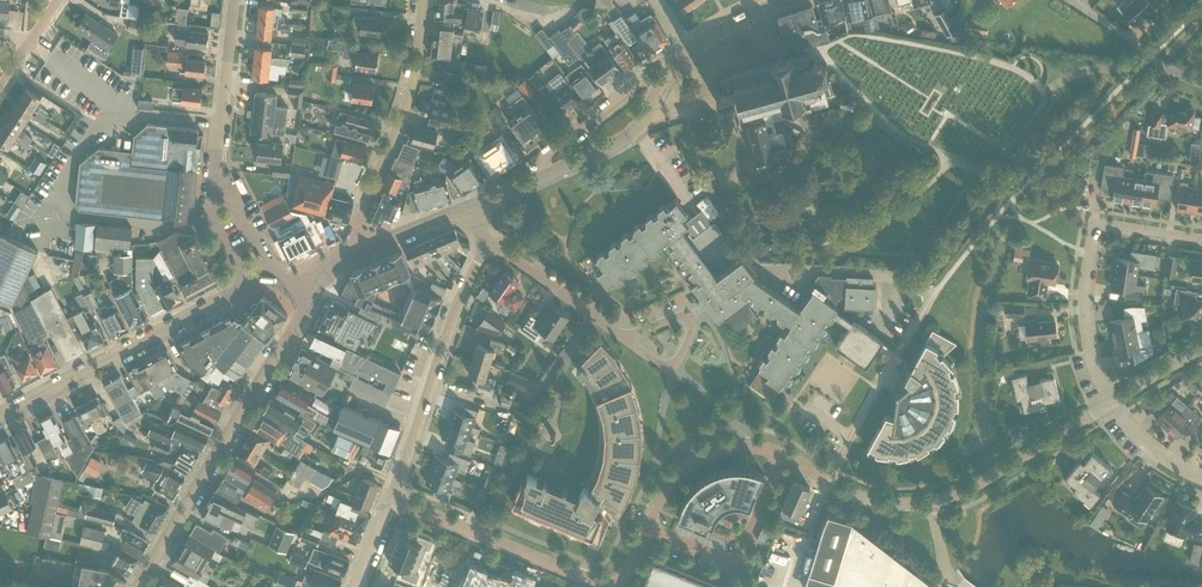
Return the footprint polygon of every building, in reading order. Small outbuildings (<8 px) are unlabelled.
[(6,19),(8,0),(0,0),(0,18),(6,19)] [(128,15),(138,17),(140,4),(138,4),(138,0),(130,0),(128,15)] [(436,8),(463,9),(464,2),(458,2),(458,0),(437,0),(436,8)] [(656,19),(653,15),(642,22),(635,11),(625,18),(613,0),(585,0),(584,4),(595,6),(595,7),(606,9),(612,18),(626,38),(629,41),(637,36),(647,52),(668,39),(656,19)] [(684,11),(701,0),(676,0),(684,11)] [(836,23),(846,22),(845,17),(842,0),(828,0),(818,2),(823,23),(836,19),(836,23)] [(868,14),(865,0),(845,0),(848,15),(856,13),(857,16),(868,14)] [(890,0),(871,0),(875,14),(893,9),(890,0)] [(951,0),(942,0),(947,9),(953,5),(951,0)] [(1127,1),(1127,0),(1124,0),(1117,6),(1123,12),(1124,12),(1129,17),(1128,17),(1130,19),(1130,18),(1134,23),(1151,7),(1156,12),(1167,3),(1164,0),(1128,0),(1127,1)] [(120,16),(128,17),(130,2),(122,1),(120,16)] [(307,4),(293,2),(292,10),(306,11),(307,4)] [(260,4),(259,19),(284,22),(285,15),(278,15),(277,17),(274,17),(275,6),(260,4)] [(350,6),(333,4),(332,12),(349,14),(350,6)] [(818,24),(812,4),(778,15),(788,47),(823,41),(830,38),(848,30),(846,22),(836,23),(837,25),(827,27),(826,24),(819,27),(818,24)] [(189,7),(177,6),(175,21),(187,22),(189,7)] [(483,10),(465,7),(463,18),(463,20),(462,23),(473,25),(472,30),(480,31),(483,10)] [(436,8),(435,18),(463,20),(463,9),(436,8)] [(958,29),(955,24),(946,8),(935,14),(947,35),(958,29)] [(90,49),(102,57),(103,57),(106,59),(112,50),(109,48),(118,34),(87,13),(77,28),(96,40),(90,49)] [(874,14),(867,16),(869,27),(877,26),(874,14)] [(384,18),(362,15),(362,16),(353,15),(352,24),(361,25),(360,32),(381,35),(384,18)] [(578,53),(572,46),(568,40),(577,30),(576,29),(583,22),(577,16),(569,25),(561,30),(559,28),(549,36),(542,27),(535,32),(547,48),(553,43),(573,69),(566,74),(582,97),(599,85),(586,68),(579,55),(578,53)] [(132,18),(128,30),(143,34),(146,22),(132,18)] [(624,40),(626,38),(612,18),(609,20),(615,30),(604,38),(625,68),(638,59),(624,40)] [(257,33),(272,35),(276,35),(277,28),(283,28),(282,30),(291,31),(292,23),(284,22),(259,19),(257,33)] [(988,22),(966,19),(965,29),(987,32),(988,22)] [(453,38),(453,39),(462,40),(463,34),(453,33),(454,24),(435,22),(433,33),(443,35),(443,36),(447,36),(447,37),(453,38)] [(207,46),(208,31),(190,30),(191,24),(177,23),(175,42),(187,43),(187,44),(207,46)] [(937,29),(923,26),(922,35),(936,37),(937,29)] [(161,34),(146,32),(145,47),(167,50),(169,36),(161,35),(161,34)] [(451,58),(453,39),(453,38),(447,37),(447,36),(443,36),(443,35),(433,33),(431,55),(451,58)] [(574,34),(568,40),(572,46),(578,53),(585,48),(574,34)] [(306,37),(297,36),(297,44),(305,45),(306,37)] [(376,70),(379,53),(349,49),(350,40),(329,37),(328,47),(343,49),(342,56),(357,58),(356,68),(376,70)] [(589,66),(602,83),(621,69),(601,41),(587,51),(594,62),(589,66)] [(306,47),(292,45),(291,54),(305,56),(306,47)] [(256,46),(254,61),(286,64),(288,65),(289,57),(271,55),(272,48),(256,46)] [(133,61),(142,62),(143,48),(134,47),(133,61)] [(205,60),(188,58),(189,52),(168,50),(166,64),(186,66),(186,72),(204,74),(205,60)] [(773,120),(797,113),(829,104),(823,82),(829,75),(826,63),(815,61),(810,62),(807,55),(802,54),(802,51),(801,52),(801,54),(793,56),(793,53),(786,55),(778,57),(778,59),(773,61),(772,59),(771,60),(731,71),(732,73),(731,73),(729,73),(724,74),(723,75),(720,80),(720,81),(722,86),(717,88),(718,90),(716,91),(716,93),(718,92),(722,107),(720,107),(721,109),(723,109),(723,111),(741,106),(744,116),(746,116),(770,109),(773,120)] [(285,71),(286,64),(254,61),(252,76),(268,77),(277,78),(278,70),(285,71)] [(338,65),(329,64),(328,79),(350,82),(351,74),(337,72),(338,65)] [(455,88),(458,72),(445,70),(442,86),(455,88)] [(563,111),(580,98),(569,83),(560,71),(549,80),(555,87),(549,92),(553,96),(552,96),(563,111)] [(543,85),(534,73),(527,78),(536,90),(543,85)] [(305,79),(290,77),(289,86),(304,87),(305,79)] [(536,90),(526,78),(517,85),(527,97),(536,90)] [(351,99),(372,102),(375,85),(353,82),(351,99)] [(172,84),(172,95),(180,96),(181,84),(172,84)] [(201,102),(202,86),(181,85),(181,101),(201,102)] [(304,88),(288,86),(287,95),(294,96),(293,106),(302,107),(304,88)] [(27,88),(19,100),(33,110),(41,97),(27,88)] [(273,131),(285,132),(288,106),(276,105),(277,94),(256,91),(254,109),(250,109),(250,115),(253,115),(251,132),(261,133),(261,138),(265,139),(266,139),(266,142),(267,142),(268,139),(272,140),(273,131)] [(508,121),(523,141),(546,124),(523,94),(510,104),(518,114),(508,121)] [(150,107),(150,97),(142,97),(142,107),(150,107)] [(449,127),(450,127),(452,120),(450,120),(453,109),(444,107),(446,101),(432,97),(430,103),(423,101),(420,112),(438,117),(436,124),(449,127)] [(19,100),(11,112),(25,122),(33,110),(19,100)] [(1191,128),(1194,109),(1170,106),(1169,115),(1162,114),(1162,112),(1153,111),(1152,123),(1148,123),(1146,134),(1166,137),(1168,124),(1175,125),(1175,128),(1183,129),(1183,127),(1191,128)] [(40,107),(37,112),(46,118),(49,113),(40,107)] [(758,164),(758,166),(790,157),(783,131),(777,133),(773,120),(770,109),(746,116),(748,124),(756,153),(755,153),(756,156),(754,157),(756,164),(758,164)] [(374,120),(342,111),(340,110),(334,130),(368,140),(374,120)] [(11,112),(3,125),(30,143),(34,137),(25,132),(21,129),(25,122),(11,112)] [(37,112),(34,117),(43,123),(46,118),(37,112)] [(198,127),(148,122),(135,133),(134,148),(103,145),(85,160),(80,204),(84,209),(188,220),(193,169),(190,169),(192,145),(202,146),(203,135),(197,134),(198,127)] [(676,138),(686,128),(681,123),(671,134),(676,138)] [(30,143),(3,125),(0,129),(0,141),(9,146),(14,139),(18,141),(27,147),(30,143)] [(433,146),(437,131),(417,125),(413,141),(433,146)] [(1141,128),(1133,127),(1130,149),(1137,150),(1141,128)] [(59,140),(64,133),(56,128),(52,136),(59,140)] [(501,129),(496,129),(488,130),(496,141),(479,153),(492,172),(513,157),(503,141),(509,137),(501,129)] [(266,139),(265,139),(261,138),(261,141),(260,141),(258,157),(281,160),(283,140),(284,133),(285,133),(285,132),(273,131),(272,140),(268,139),(267,142),(266,142),(266,139)] [(342,155),(362,160),(366,147),(346,141),(347,139),(337,137),(332,154),(342,157),(342,155)] [(396,155),(395,157),(414,164),(414,163),(421,149),(404,141),(398,156),(396,155)] [(1140,144),(1138,153),(1147,154),(1148,145),(1140,144)] [(338,177),(343,160),(324,155),(321,166),(326,167),(324,174),(338,177)] [(482,179),(483,174),(482,174),(470,157),(460,164),(459,162),(444,155),(438,167),(448,172),(462,193),(463,192),(466,192),(466,193),(470,190),(469,189),(470,187),(481,179),(482,179)] [(35,156),(29,166),(40,173),(47,163),(35,156)] [(409,188),(410,181),(414,164),(395,157),(389,172),(388,171),(367,219),(380,225),(384,216),(392,220),(402,199),(395,196),(400,185),(409,189),(409,188)] [(1098,158),(1090,157),(1089,161),(1088,169),(1095,170),(1096,163),(1097,163),(1098,158)] [(291,163),(274,161),(273,173),(290,175),(291,163)] [(1113,189),(1112,199),(1141,203),(1145,179),(1123,176),(1123,167),(1104,164),(1101,187),(1113,189)] [(20,176),(32,183),(37,174),(25,168),(20,176)] [(6,180),(9,175),(1,169),(0,169),(0,176),(6,180)] [(1145,179),(1141,203),(1155,206),(1157,196),(1169,198),(1173,174),(1154,171),(1152,180),(1145,179)] [(227,179),(232,188),(246,182),(242,173),(227,179)] [(335,182),(304,174),(296,207),(323,214),(324,210),(327,211),(332,195),(334,185),(335,182)] [(412,210),(452,200),(446,179),(442,180),(440,175),(430,178),(432,182),(424,184),(422,177),(414,179),(414,187),(413,187),(415,197),(410,199),(409,201),(412,210)] [(1191,211),(1195,187),(1187,186),(1188,182),(1181,180),(1176,209),(1191,211)] [(1191,211),(1201,213),(1201,187),(1201,188),(1195,187),(1191,211)] [(322,239),(312,220),(311,221),(307,213),(291,208),(283,193),(261,204),(272,225),(273,225),(279,237),(275,240),(284,257),(288,255),(289,257),(317,243),(316,242),(322,239)] [(354,201),(332,195),(327,211),(326,215),(348,221),(354,201)] [(710,220),(720,213),(707,195),(697,203),(710,220)] [(682,215),(687,212),(676,197),(665,205),(664,204),(659,207),(659,210),(653,214),(652,213),(647,217),(647,220),(641,223),(640,222),(635,226),(635,229),(629,233),(628,231),(622,235),(622,238),(617,242),(616,240),(610,244),(610,247),(605,251),(604,249),(598,253),(598,256),(597,257),(604,266),(598,270),(609,285),(616,280),(619,281),(624,277),(622,275),(628,271),(631,271),(636,268),(634,266),(640,262),(643,262),(648,258),(647,257),(652,252),(655,253),(660,249),(659,247),(669,240),(673,245),(671,246),(675,252),(678,252),(682,257),(680,259),(684,264),(687,264),(691,269),(689,271),(693,276),(696,276),(700,281),(699,283),(692,288),(719,323),(726,318),(736,331),(756,316),(749,306),(751,304),(748,301),(753,298),(753,301),(759,304),(760,303),(765,306),(766,309),(771,313),(772,311),(776,313),(778,318),(789,325),(783,334),(781,333),(777,338),(778,341),(774,347),(772,346),(769,351),(769,354),(765,359),(764,358),(760,363),(760,366),(759,368),(747,385),(771,402),(785,383),(787,383),(791,377),(789,376),(793,371),(796,370),(800,365),(798,364),(802,358),(805,357),(809,352),(807,351),(811,346),(814,345),(818,340),(816,338),(820,333),(823,333),(826,327),(824,326),(828,321),(831,320),(834,316),(849,326),(836,345),(866,366),(883,341),(853,320),(836,309),(837,308),(834,306),(840,296),(845,297),(845,307),(874,308),(875,287),(873,286),(873,277),(846,276),(846,278),(841,278),(841,276),(836,275),(836,277),(831,277),(831,275),(818,274),(807,290),(811,293),(800,309),(750,274),(757,269),(745,253),(741,256),(715,221),(696,235),(682,215)] [(94,223),(88,222),(79,221),(77,245),(92,247),(94,223)] [(130,246),(132,227),(98,223),(95,249),(118,252),(119,244),(130,246)] [(454,228),(436,236),(444,255),(444,254),(445,258),(454,266),(455,266),(460,271),(461,267),(448,256),(447,253),(459,248),(457,245),(461,244),(461,243),(454,228)] [(213,266),(197,234),(175,231),(158,240),(187,295),(196,291),(195,290),(216,280),(217,275),(212,266),(213,266)] [(23,281),(38,249),(2,232),(0,237),(0,298),(12,304),(13,303),(23,282),(23,281)] [(426,240),(435,263),(438,262),(437,258),(444,255),(436,236),(426,240)] [(426,240),(416,244),(424,263),(431,260),(433,264),(435,263),(426,240)] [(419,265),(424,263),(416,244),(406,249),(415,270),(420,268),(419,265)] [(1031,248),(1015,245),(1014,256),(1029,258),(1031,248)] [(660,254),(676,281),(685,276),(668,249),(660,254)] [(160,250),(154,257),(166,279),(154,285),(165,306),(175,301),(173,297),(179,293),(170,277),(174,275),(160,250)] [(1115,256),(1112,271),(1137,275),(1139,266),(1154,268),(1156,254),(1131,250),(1130,259),(1115,256)] [(343,289),(345,290),(342,296),(362,304),(365,305),(368,298),(373,300),(376,291),(375,288),(411,273),(401,251),(351,272),(353,278),(349,281),(345,284),(343,289)] [(132,288),(132,285),(132,272),(133,254),(114,254),(113,272),(118,272),(119,275),(110,279),(113,285),(111,286),(131,323),(137,320),(137,321),(147,316),(132,288)] [(1174,276),(1177,257),(1168,255),(1165,274),(1174,276)] [(151,314),(165,306),(154,285),(154,257),(136,257),(136,286),(151,314)] [(1054,283),(1057,263),(1031,259),(1028,279),(1031,279),(1028,294),(1045,297),(1047,286),(1043,285),(1044,281),(1054,283)] [(1201,280),(1201,260),(1194,259),(1191,278),(1201,280)] [(1136,284),(1137,275),(1112,271),(1110,285),(1125,288),(1124,296),(1143,299),(1145,285),(1136,284)] [(490,292),(504,302),(515,309),(525,295),(514,287),(518,282),(504,272),(490,292)] [(32,349),(42,370),(57,362),(42,333),(48,331),(32,299),(31,297),(23,281),(23,282),(13,303),(31,339),(33,338),(38,346),(32,349)] [(432,281),(430,288),(443,294),(446,287),(432,281)] [(416,286),(411,298),(437,309),(442,297),(416,286)] [(72,326),(67,317),(52,287),(31,297),(32,299),(48,331),(52,328),(67,357),(83,348),(79,339),(74,331),(75,331),(72,326)] [(1201,313),(1201,300),(1190,298),(1192,290),(1176,288),(1174,302),(1182,303),(1179,318),(1201,322),(1201,313)] [(99,304),(92,290),(84,294),(88,302),(91,308),(99,304)] [(84,294),(82,292),(75,295),(80,305),(88,302),(84,294)] [(232,356),(247,367),(288,314),(263,295),(242,321),(233,333),(244,341),(232,356)] [(409,331),(417,338),(421,329),(428,332),(432,320),(406,309),(404,314),(373,300),(368,298),(365,305),(382,312),(405,322),(403,328),(409,331)] [(437,309),(411,298),(406,309),(432,320),(437,309)] [(358,312),(350,308),(350,307),(349,308),(344,306),(344,305),(334,300),(318,330),(329,336),(330,335),(335,338),(335,337),(344,341),(349,332),(359,337),(364,326),(373,331),(382,312),(365,305),(362,304),(358,312)] [(102,318),(110,334),(120,330),(119,329),(126,325),(117,309),(117,310),(114,303),(108,307),(106,304),(99,308),(104,316),(102,318)] [(1025,303),(1006,303),(1006,316),(1025,317),(1025,303)] [(553,337),(567,316),(550,305),(539,320),(532,315),(521,329),(537,341),(544,331),(553,337)] [(1113,328),(1115,336),(1143,330),(1141,320),(1147,319),(1144,306),(1131,306),(1123,307),(1125,317),(1110,320),(1111,328),(1113,328)] [(75,331),(74,331),(79,339),(83,336),(88,346),(102,339),(92,320),(89,321),(86,316),(85,317),(81,309),(67,317),(72,326),(75,325),(77,329),(75,331)] [(489,311),(478,326),(498,332),(505,323),(489,311)] [(232,357),(232,356),(244,341),(233,333),(242,321),(233,314),(204,329),(216,351),(218,353),(221,349),(232,357)] [(1056,335),(1055,319),(1036,321),(1036,319),(1025,320),(1027,340),(1038,339),(1038,337),(1040,337),(1040,342),(1042,343),(1048,343),(1050,341),(1049,336),(1056,335)] [(204,330),(204,329),(180,342),(177,344),(186,361),(202,374),(201,375),(207,379),(211,374),(224,384),(231,374),(237,379),(247,367),(232,356),(232,357),(221,349),(218,353),(216,351),(204,330)] [(957,343),(932,329),(927,340),(900,387),(902,389),(896,394),(893,416),(886,413),(867,447),(875,452),(896,456),(917,452),(917,453),(936,442),(936,443),(950,426),(957,406),(958,406),(958,385),(959,384),(951,364),(943,354),(957,343)] [(1132,349),(1134,363),(1153,352),(1151,339),(1149,329),(1143,330),(1115,336),(1116,343),(1114,344),(1116,352),(1132,349)] [(317,332),(310,345),(340,358),(338,364),(358,374),(361,368),(386,380),(383,386),(392,390),(401,372),(361,353),(317,332)] [(622,356),(604,336),(575,365),(592,384),(602,398),(606,417),(607,442),(603,462),(595,479),(585,497),(523,473),(511,500),(598,534),(611,505),(620,511),(627,500),(639,472),(644,439),(642,406),(634,379),(622,356)] [(473,358),(491,363),(495,349),(502,351),(505,342),(491,338),(488,347),(478,343),(473,358)] [(337,367),(302,347),(287,374),(322,394),(337,367)] [(187,398),(196,381),(174,369),(177,367),(167,349),(142,363),(156,387),(164,383),(182,392),(176,404),(188,410),(192,401),(187,398)] [(15,383),(10,374),(15,372),(5,352),(0,355),(0,387),(2,390),(15,383)] [(23,380),(38,372),(29,356),(24,359),(20,352),(12,356),(16,363),(14,364),(23,380)] [(486,378),(491,363),(473,358),(468,373),(479,376),(476,385),(493,390),(496,381),(496,378),(489,376),(489,379),(486,378)] [(1052,365),(1050,358),(1028,363),(1030,370),(1052,365)] [(156,387),(142,363),(128,371),(139,391),(149,386),(152,390),(156,387)] [(1024,410),(1047,404),(1060,401),(1059,397),(1054,374),(1053,370),(1046,372),(1047,376),(1028,380),(1026,371),(1018,373),(1017,369),(1011,371),(1011,375),(1017,398),(1020,410),(1024,410)] [(529,379),(511,372),(507,382),(525,389),(529,379)] [(235,381),(237,379),(231,374),(224,384),(211,374),(207,379),(212,383),(234,396),(240,384),(235,381)] [(119,426),(125,431),(129,424),(125,421),(142,412),(121,375),(104,384),(122,415),(114,419),(119,426)] [(385,405),(391,393),(354,375),(348,388),(385,405)] [(326,422),(334,427),(337,419),(319,409),(318,409),(307,403),(310,396),(283,381),(276,395),(314,416),(326,422)] [(234,396),(213,384),(203,401),(199,399),(194,409),(216,421),(224,406),(227,407),(234,396)] [(516,390),(510,387),(509,389),(505,387),(503,392),(507,393),(506,395),(513,398),(516,390)] [(1167,428),(1187,404),(1171,391),(1159,401),(1167,408),(1157,420),(1167,428)] [(110,414),(104,402),(102,403),(98,396),(86,402),(94,416),(93,416),(97,423),(96,424),(100,432),(107,428),(101,417),(107,414),(108,415),(110,414)] [(271,398),(262,412),(295,433),(302,422),(311,428),(316,420),(306,415),(304,418),(271,398)] [(94,416),(86,402),(76,407),(85,425),(91,421),(97,431),(98,432),(100,432),(96,424),(97,423),(93,416),(94,416)] [(178,418),(209,432),(214,423),(174,404),(167,420),(171,422),(178,418)] [(337,419),(334,427),(336,428),(370,442),(370,443),(390,451),(400,428),(380,419),(343,404),(337,419)] [(1167,428),(1177,437),(1187,425),(1195,431),(1201,419),(1201,417),(1187,404),(1167,428)] [(471,430),(478,433),(480,427),(473,425),(476,416),(476,417),(479,410),(465,405),(463,412),(452,408),(448,422),(471,430)] [(262,412),(255,424),(271,434),(271,435),(279,439),(277,442),(280,444),(281,444),(286,448),(299,455),(308,441),(295,433),(262,412)] [(48,434),(42,437),(51,454),(57,450),(54,445),(58,443),(73,468),(75,467),(78,473),(94,446),(75,414),(62,420),(77,449),(74,451),(65,433),(63,433),(53,413),(41,420),(48,434)] [(557,436),(556,420),(546,420),(547,436),(557,436)] [(1112,420),(1100,427),(1113,450),(1125,443),(1112,420)] [(157,437),(169,442),(172,436),(201,449),(207,437),(177,424),(173,431),(153,422),(148,433),(157,436),(157,437)] [(476,440),(468,438),(471,430),(448,422),(443,435),(459,441),(456,448),(471,453),(476,440)] [(35,477),(36,479),(37,473),(43,474),(30,448),(36,445),(27,427),(13,434),(18,443),(18,444),(29,466),(32,471),(35,477)] [(245,441),(263,451),(271,438),(254,427),(245,441)] [(407,428),(402,451),(408,452),(413,430),(407,428)] [(509,431),(506,439),(513,441),(515,433),(509,431)] [(355,440),(339,433),(331,450),(347,457),(355,440)] [(18,444),(14,446),(9,436),(0,440),(0,455),(3,461),(16,454),(19,460),(17,462),(22,473),(13,477),(18,486),(35,477),(32,471),(29,466),(18,444)] [(45,457),(51,454),(42,437),(37,440),(45,457)] [(182,446),(173,441),(172,443),(169,442),(157,437),(153,445),(162,449),(155,461),(171,465),(187,474),(199,453),(183,444),(182,446)] [(254,465),(263,451),(245,441),(237,454),(254,465)] [(386,470),(393,454),(364,443),(361,452),(374,457),(371,464),(386,470)] [(454,477),(457,469),(464,472),(469,459),(450,451),(447,459),(436,455),(431,468),(454,477)] [(1088,456),(1085,454),(1080,459),(1065,477),(1070,481),(1068,484),(1072,489),(1091,504),(1100,493),(1093,487),(1106,472),(1109,474),(1113,469),(1110,467),(1110,466),(1092,451),(1088,456)] [(498,452),(495,461),(502,463),(505,454),(498,452)] [(255,468),(236,457),(216,490),(235,502),(239,494),(266,510),(277,492),(250,476),(255,468)] [(301,459),(288,480),(299,487),(305,477),(318,484),(321,478),(329,483),(333,477),(324,472),(324,473),(301,459)] [(164,473),(161,471),(165,464),(147,460),(141,470),(155,479),(152,485),(173,498),(180,486),(185,477),(168,467),(164,473)] [(691,489),(686,498),(680,511),(713,523),(716,515),(719,510),(723,504),(728,500),(734,497),(742,496),(747,497),(753,500),(767,466),(755,462),(746,461),(734,461),(725,463),(714,468),(706,473),(698,480),(691,489)] [(272,470),(264,464),(260,471),(268,476),(272,470)] [(488,464),(485,470),(496,474),(498,468),(488,464)] [(462,480),(454,477),(431,468),(426,481),(436,485),(433,493),(449,499),(452,491),(449,490),(452,482),(460,485),(462,480)] [(50,535),(56,512),(56,511),(64,479),(43,474),(37,473),(36,479),(31,502),(34,503),(28,531),(50,536),(50,535)] [(1124,478),(1118,473),(1111,482),(1116,486),(1124,478)] [(369,508),(379,484),(362,477),(353,501),(369,508)] [(784,504),(779,514),(794,520),(798,511),(801,512),(812,485),(794,477),(782,504),(784,504)] [(1146,484),(1136,499),(1123,490),(1114,505),(1131,517),(1134,512),(1146,521),(1158,503),(1159,503),(1163,498),(1162,497),(1163,495),(1146,484)] [(475,499),(484,503),(488,491),(479,488),(475,499)] [(1,491),(0,491),(0,513),(13,507),(5,489),(1,491)] [(336,511),(364,522),(368,513),(351,506),(352,502),(330,493),(327,499),(334,501),(333,504),(338,506),(336,511)] [(213,494),(202,513),(203,517),(205,518),(219,524),(219,523),(231,528),(234,519),(254,527),(259,516),(213,494)] [(143,501),(132,495),(125,507),(136,513),(133,520),(153,532),(166,510),(145,498),(143,501)] [(1196,508),(1177,500),(1166,527),(1185,535),(1186,533),(1200,538),(1201,532),(1201,522),(1196,520),(1195,521),(1192,519),(1196,508)] [(1110,509),(1102,503),(1089,523),(1097,529),(1110,509)] [(114,523),(117,512),(88,505),(85,516),(114,523)] [(56,511),(56,512),(50,535),(61,538),(64,526),(66,527),(69,514),(56,511)] [(314,523),(310,532),(336,542),(339,536),(356,543),(364,522),(336,511),(328,531),(324,529),(324,527),(314,523)] [(934,584),(852,521),(828,514),(823,525),(809,572),(834,580),(832,586),(933,586),(934,584)] [(755,538),(764,542),(771,525),(762,521),(755,538)] [(198,523),(191,534),(215,549),(219,552),(228,537),(214,528),(212,531),(198,523)] [(101,547),(105,531),(84,525),(80,542),(101,547)] [(277,525),(269,544),(286,551),(294,532),(277,525)] [(141,553),(148,541),(123,527),(120,533),(123,535),(121,538),(124,540),(123,542),(141,553)] [(315,542),(317,537),(300,532),(299,538),(315,542)] [(191,534),(190,533),(172,562),(191,573),(183,585),(186,586),(210,586),(211,585),(198,577),(215,549),(191,534)] [(399,535),(394,548),(421,559),(426,546),(429,548),(432,540),(418,534),(415,541),(399,535)] [(589,535),(588,547),(596,548),(598,537),(589,535)] [(794,555),(794,545),(799,545),(800,536),(780,535),(780,542),(772,542),(772,554),(794,555)] [(314,546),(309,560),(344,573),(349,560),(314,546)] [(129,575),(139,557),(122,548),(112,565),(129,575)] [(394,548),(389,561),(405,568),(402,575),(416,580),(419,573),(416,571),(421,559),(394,548)] [(308,558),(292,551),(288,560),(305,567),(308,558)] [(77,553),(76,562),(99,566),(101,557),(77,553)] [(654,560),(642,586),(721,586),(654,560)] [(76,562),(72,585),(83,586),(121,586),(126,579),(105,568),(99,566),(76,562)] [(342,578),(315,568),(312,576),(305,574),(302,580),(319,586),(338,586),(342,578)] [(466,586),(510,586),(480,575),(482,572),(473,568),(466,586)] [(281,573),(277,584),(285,586),(293,586),(296,579),(281,573)] [(162,574),(155,586),(186,586),(183,585),(183,586),(162,574)] [(529,579),(518,575),(512,586),(526,586),(529,579)]
